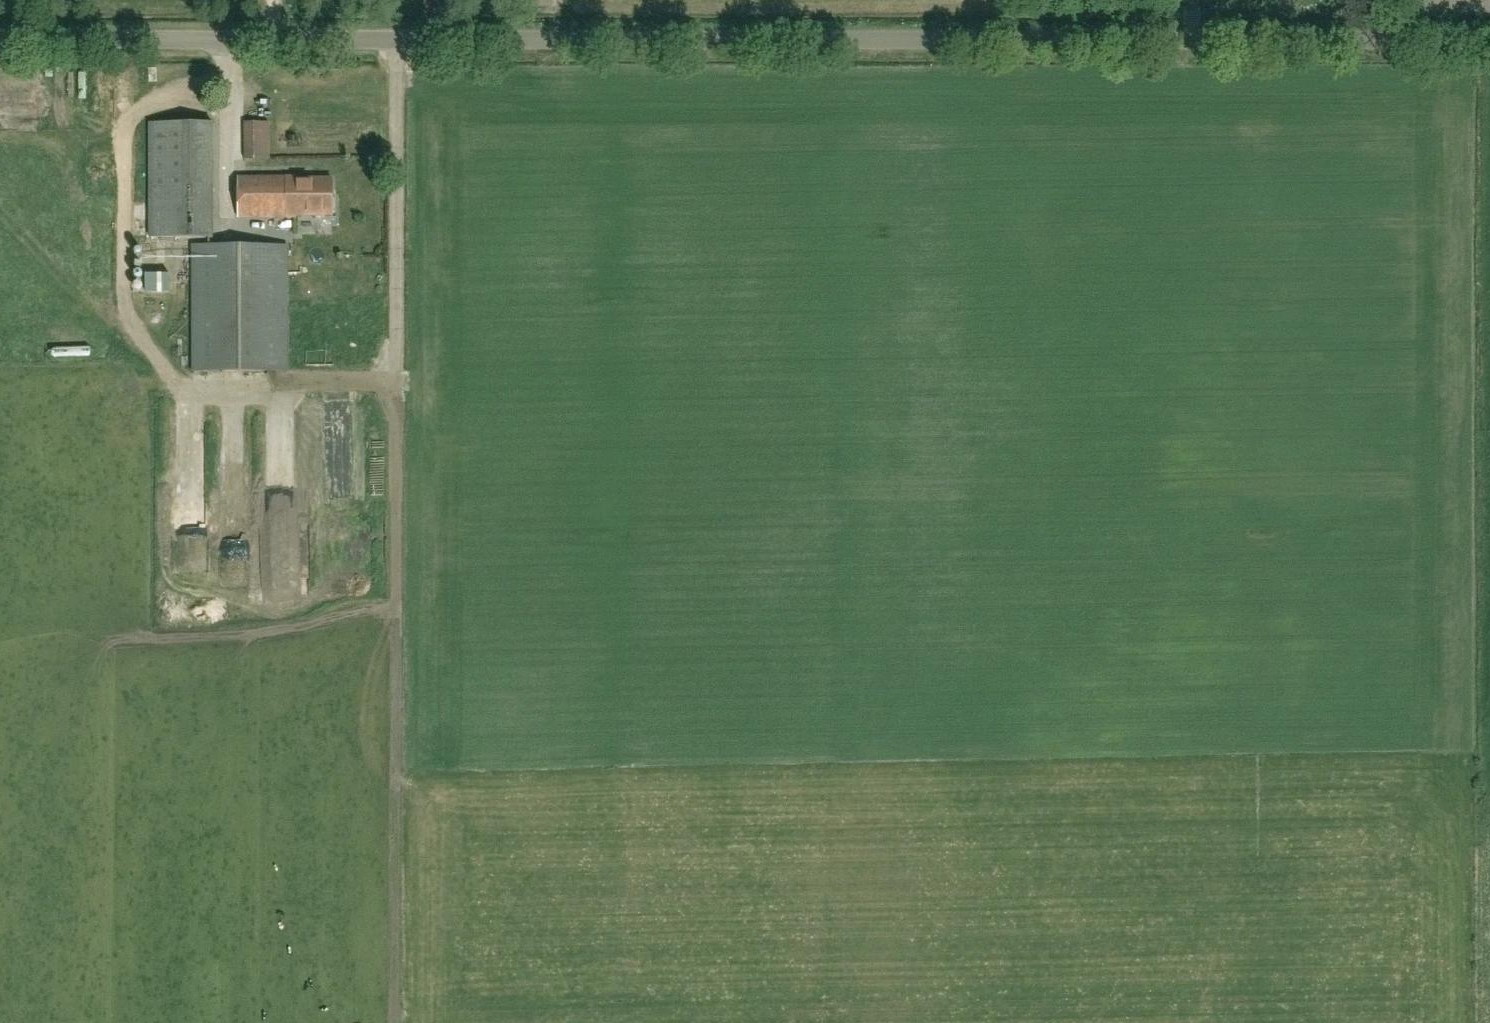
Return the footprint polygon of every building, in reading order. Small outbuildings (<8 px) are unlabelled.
[(244,160),(270,160),(269,123),(244,123),(244,160)] [(211,124),(150,125),(150,238),(211,238),(211,124)] [(336,199),(331,198),(331,180),(294,180),(294,178),(239,178),(238,218),(294,218),(294,216),(331,217),(331,214),(336,213),(336,199)] [(193,371),(287,371),(287,247),(193,247),(193,371)] [(189,543),(203,539),(201,527),(186,530),(189,543)]
